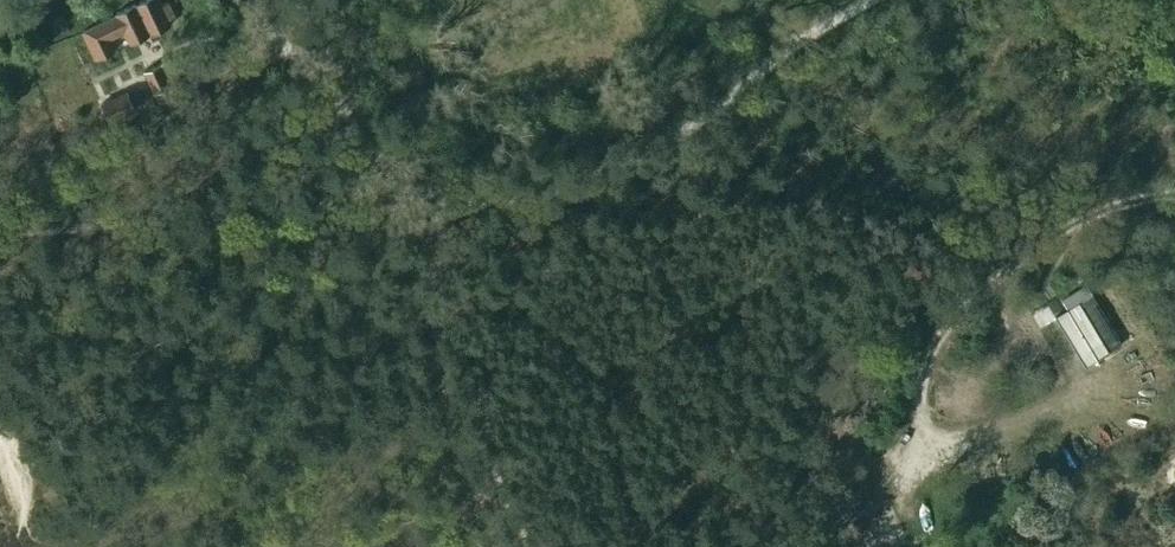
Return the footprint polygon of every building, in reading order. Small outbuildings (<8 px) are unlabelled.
[(157,0),(146,0),(114,16),(115,18),(97,27),(82,34),(96,61),(115,51),(110,40),(123,34),(129,46),(170,27),(167,22),(177,17),(170,2),(160,6),(157,0)] [(153,96),(176,85),(165,63),(142,74),(153,96)] [(211,100),(205,88),(190,95),(195,106),(197,110),(212,103),(211,100)] [(130,91),(104,103),(113,123),(139,110),(130,91)] [(1055,317),(1085,367),(1122,344),(1092,294),(1080,302),(1055,317)]
